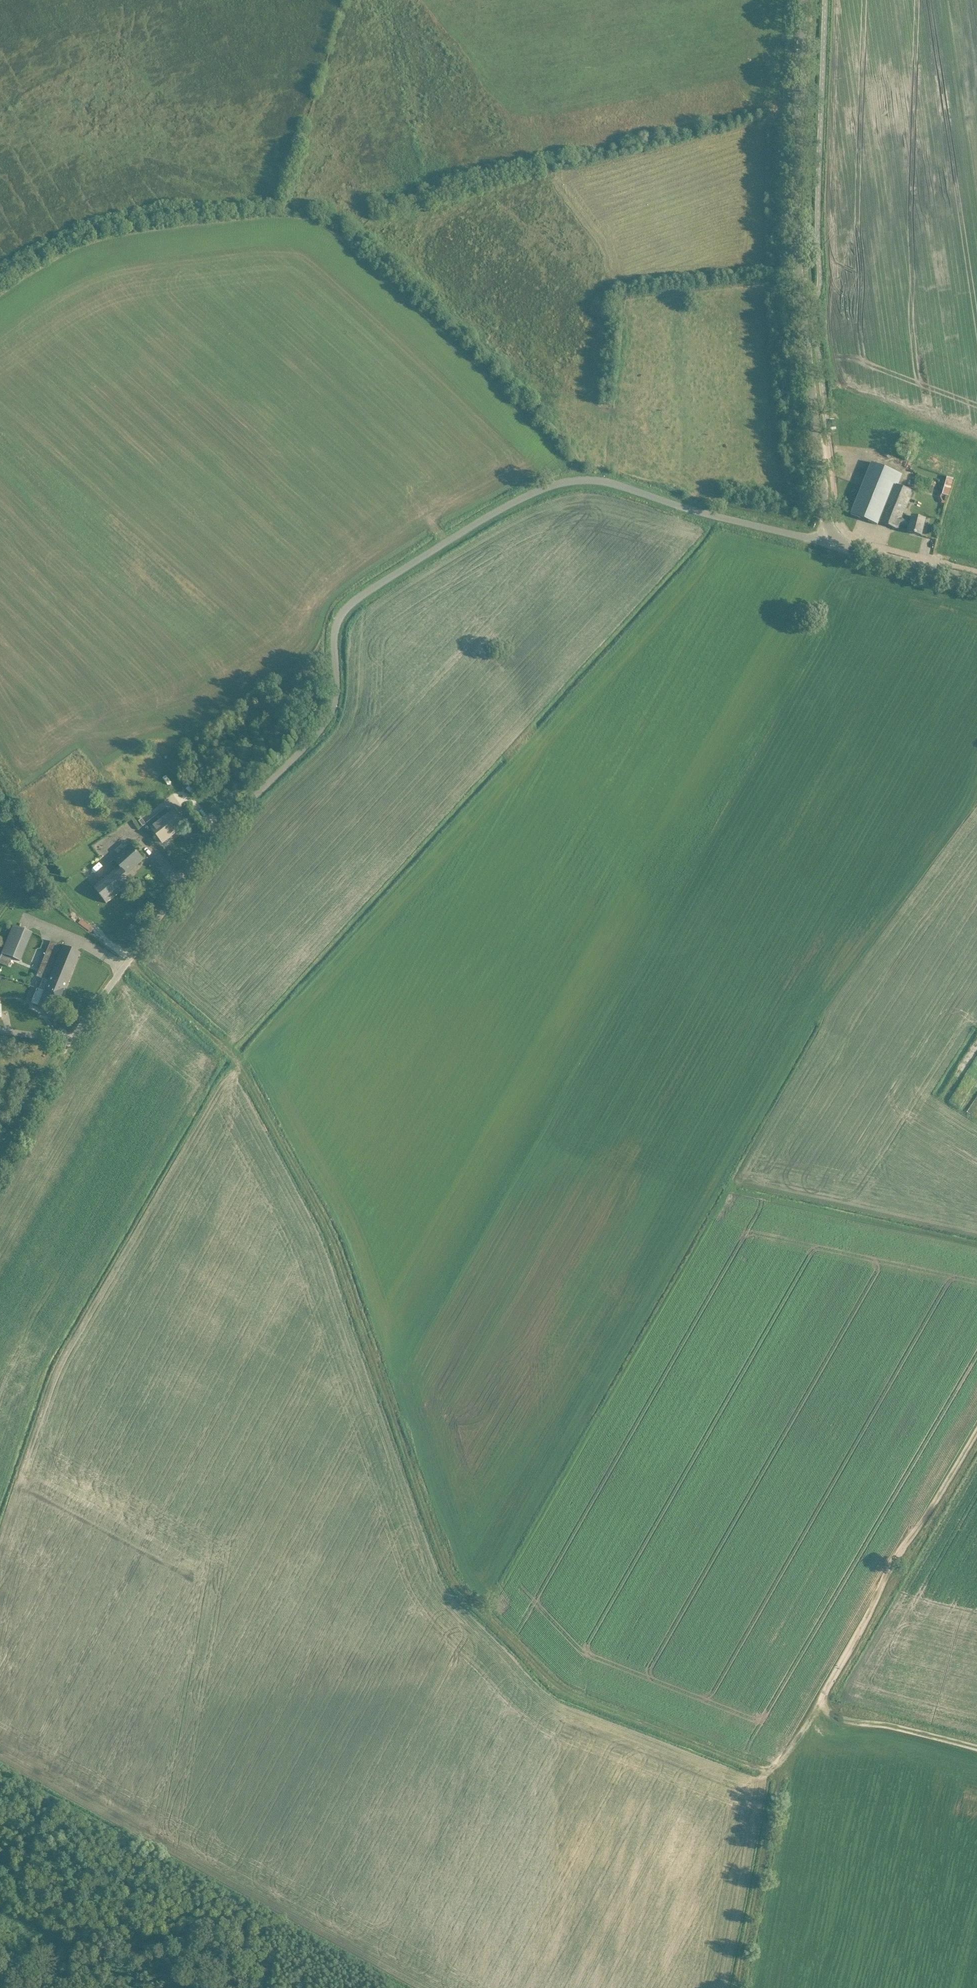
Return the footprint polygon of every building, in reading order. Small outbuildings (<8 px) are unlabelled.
[(851,514),(877,525),(878,522),(893,484),(896,478),(870,468),(851,514)] [(893,484),(878,522),(898,530),(900,524),(910,527),(908,532),(921,536),(923,526),(925,526),(926,521),(924,521),(925,520),(912,516),(911,520),(903,518),(913,492),(893,484)] [(167,808),(149,822),(148,823),(157,835),(163,843),(170,837),(169,836),(182,826),(175,818),(171,812),(170,813),(167,808)] [(115,869),(94,887),(107,903),(133,882),(126,874),(143,859),(131,846),(110,863),(115,869)] [(0,953),(13,958),(11,961),(17,964),(19,961),(20,961),(26,944),(27,944),(31,932),(12,925),(0,953)] [(47,984),(44,992),(37,1008),(44,1010),(53,1014),(63,991),(79,953),(50,941),(36,977),(48,981),(47,984)] [(8,1010),(7,1017),(13,1018),(13,1022),(17,1022),(19,1012),(8,1010)] [(206,1948),(202,1958),(212,1962),(217,1953),(206,1948)]
